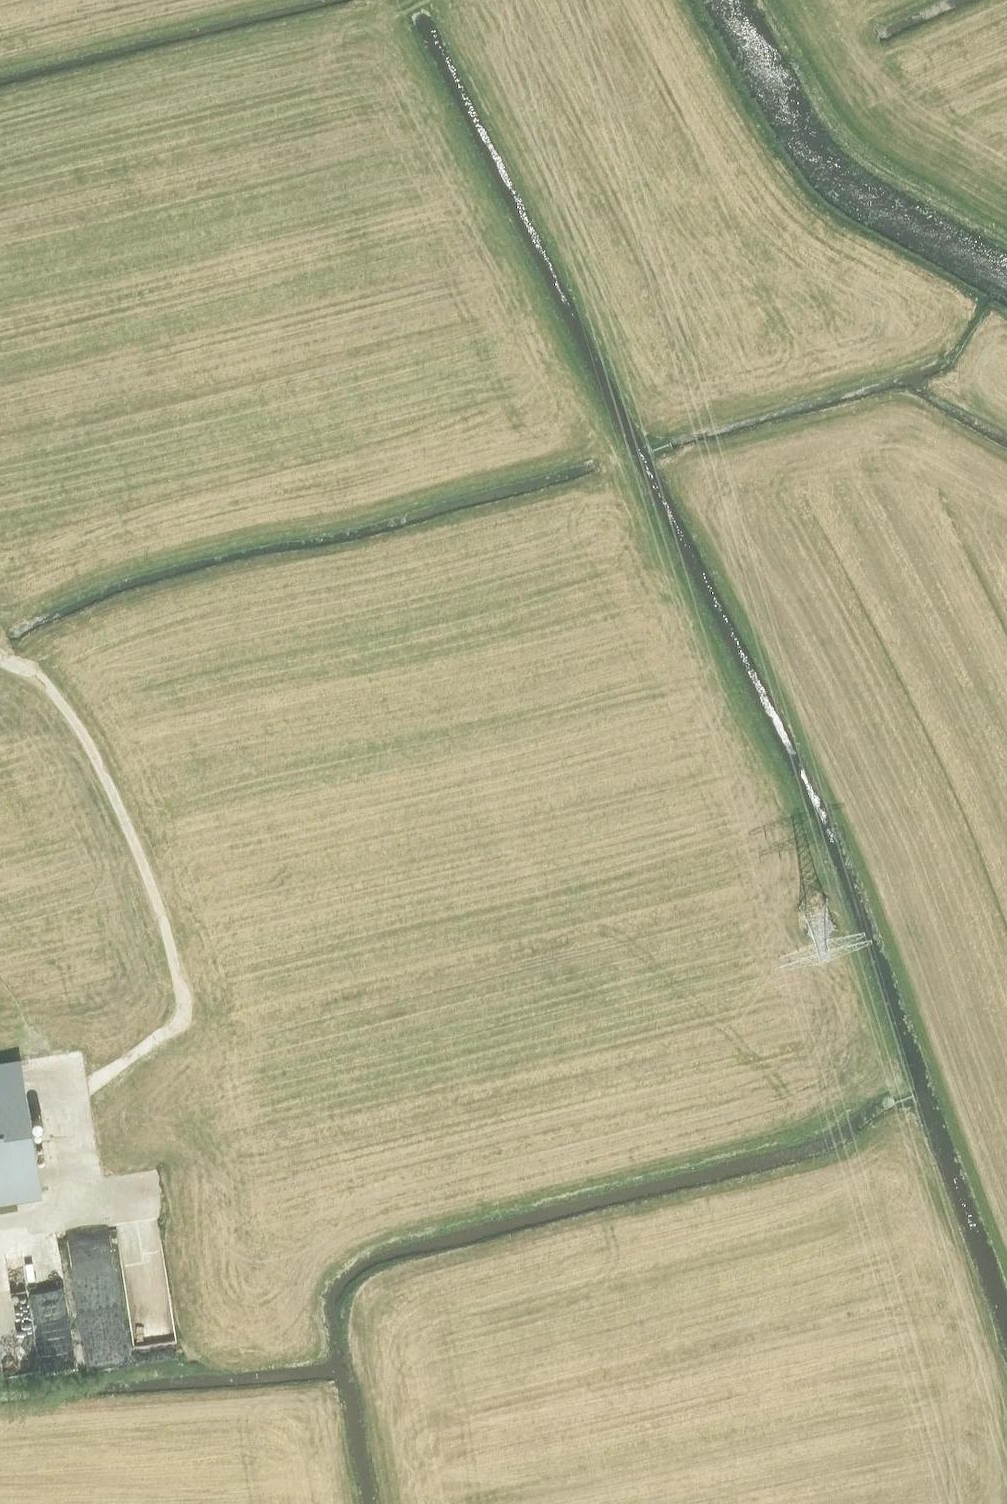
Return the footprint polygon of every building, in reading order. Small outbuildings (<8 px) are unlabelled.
[(41,1188),(22,1066),(0,1070),(0,1195),(41,1188)] [(99,1231),(71,1236),(79,1284),(99,1281),(97,1269),(110,1267),(108,1258),(104,1259),(99,1231)]
